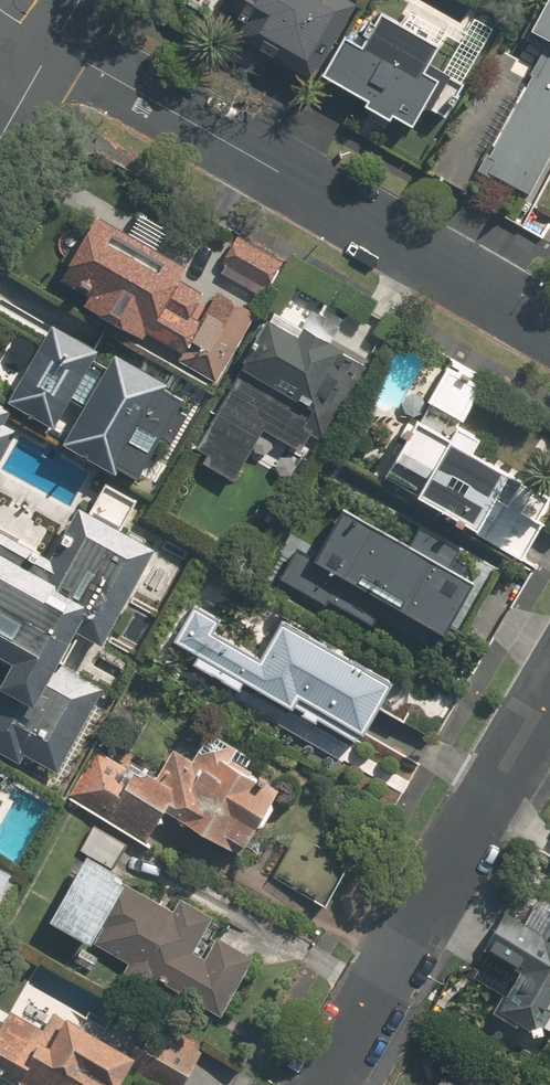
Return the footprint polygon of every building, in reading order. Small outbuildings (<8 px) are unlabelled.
[(228,2),(272,27),(265,40),(416,126),(442,81),(422,70),(437,44),(382,12),(362,47),(337,33),(355,2),(351,0),(230,0),(228,2)] [(534,30),(549,39),(549,0),(534,30)] [(430,174),(463,193),(481,162),(529,191),(549,157),(549,61),(545,58),(536,73),(516,61),(509,72),(496,64),(430,174)] [(97,216),(61,280),(88,295),(83,305),(143,338),(146,333),(180,352),(175,361),(214,382),(254,311),(214,289),(198,319),(190,315),(202,292),(180,280),(188,266),(97,216)] [(236,237),(219,266),(262,291),(279,262),(236,237)] [(269,318),(193,448),(207,455),(202,462),(234,481),(263,431),(300,452),(312,432),(322,437),(366,361),(331,341),(339,326),(312,311),(298,335),(269,318)] [(53,320),(10,397),(56,423),(62,413),(73,420),(65,434),(140,475),(189,388),(117,348),(108,365),(92,356),(98,345),(53,320)] [(445,367),(426,401),(462,421),(482,387),(445,367)] [(14,430),(1,423),(9,409),(0,404),(0,455),(14,430)] [(388,479),(483,531),(479,537),(520,560),(541,523),(537,521),(549,498),(549,495),(474,453),(483,438),(462,426),(454,440),(420,421),(388,479)] [(298,539),(280,571),(330,598),(332,593),(374,616),(379,606),(441,640),(478,572),(456,560),(467,540),(423,516),(412,535),(345,499),(317,549),(298,539)] [(12,662),(0,683),(0,754),(17,764),(22,754),(54,772),(102,688),(61,665),(81,630),(103,643),(157,548),(83,506),(52,560),(0,531),(0,655),(12,662)] [(193,603),(172,642),(293,708),(295,705),(357,739),(361,730),(366,733),(394,682),(283,622),(263,659),(213,631),(220,618),(193,603)] [(123,786),(102,821),(146,847),(167,811),(241,855),(280,791),(251,774),(255,768),(234,756),(230,746),(197,752),(192,759),(171,746),(154,775),(122,756),(109,778),(123,786)] [(81,773),(68,797),(95,811),(93,813),(102,818),(112,799),(106,796),(110,788),(81,773)] [(125,961),(118,974),(148,990),(154,979),(220,1016),(253,956),(214,935),(202,957),(192,952),(213,914),(179,895),(171,909),(112,877),(117,869),(111,866),(124,842),(91,824),(77,848),(89,855),(52,921),(125,961)] [(290,834),(267,876),(322,905),(345,864),(290,834)] [(19,879),(12,875),(15,869),(0,861),(0,912),(19,879)] [(509,907),(470,974),(500,991),(493,1003),(537,1028),(549,1006),(549,930),(509,907)] [(36,1084),(125,1084),(134,1069),(164,1084),(182,1084),(203,1048),(157,1023),(139,1057),(53,1011),(43,1029),(10,1011),(0,1029),(0,1065),(36,1084)]
